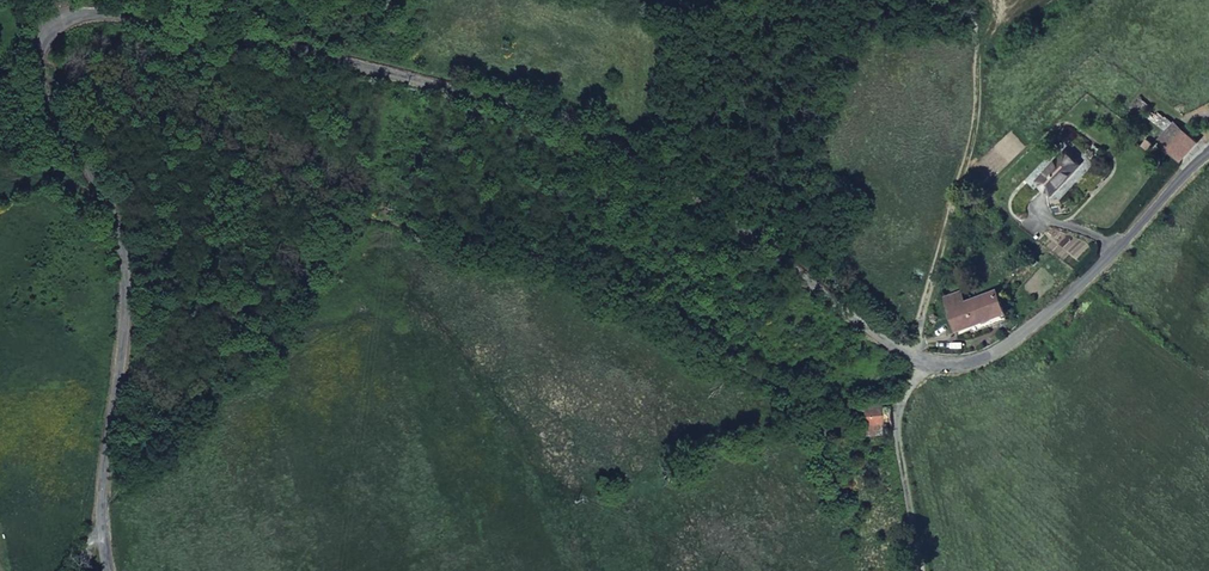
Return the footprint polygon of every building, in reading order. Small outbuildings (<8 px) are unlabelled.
[(517,51),(506,49),(503,59),(513,62),(517,51)] [(1166,148),(1183,128),(1174,121),(1157,140),(1166,148)] [(1197,140),(1183,128),(1166,148),(1180,160),(1197,140)] [(1055,191),(1082,163),(1070,151),(1042,178),(1055,191)] [(1009,314),(1002,293),(968,304),(964,293),(946,299),(957,332),(1009,314)] [(880,434),(879,407),(862,408),(864,435),(880,434)]
